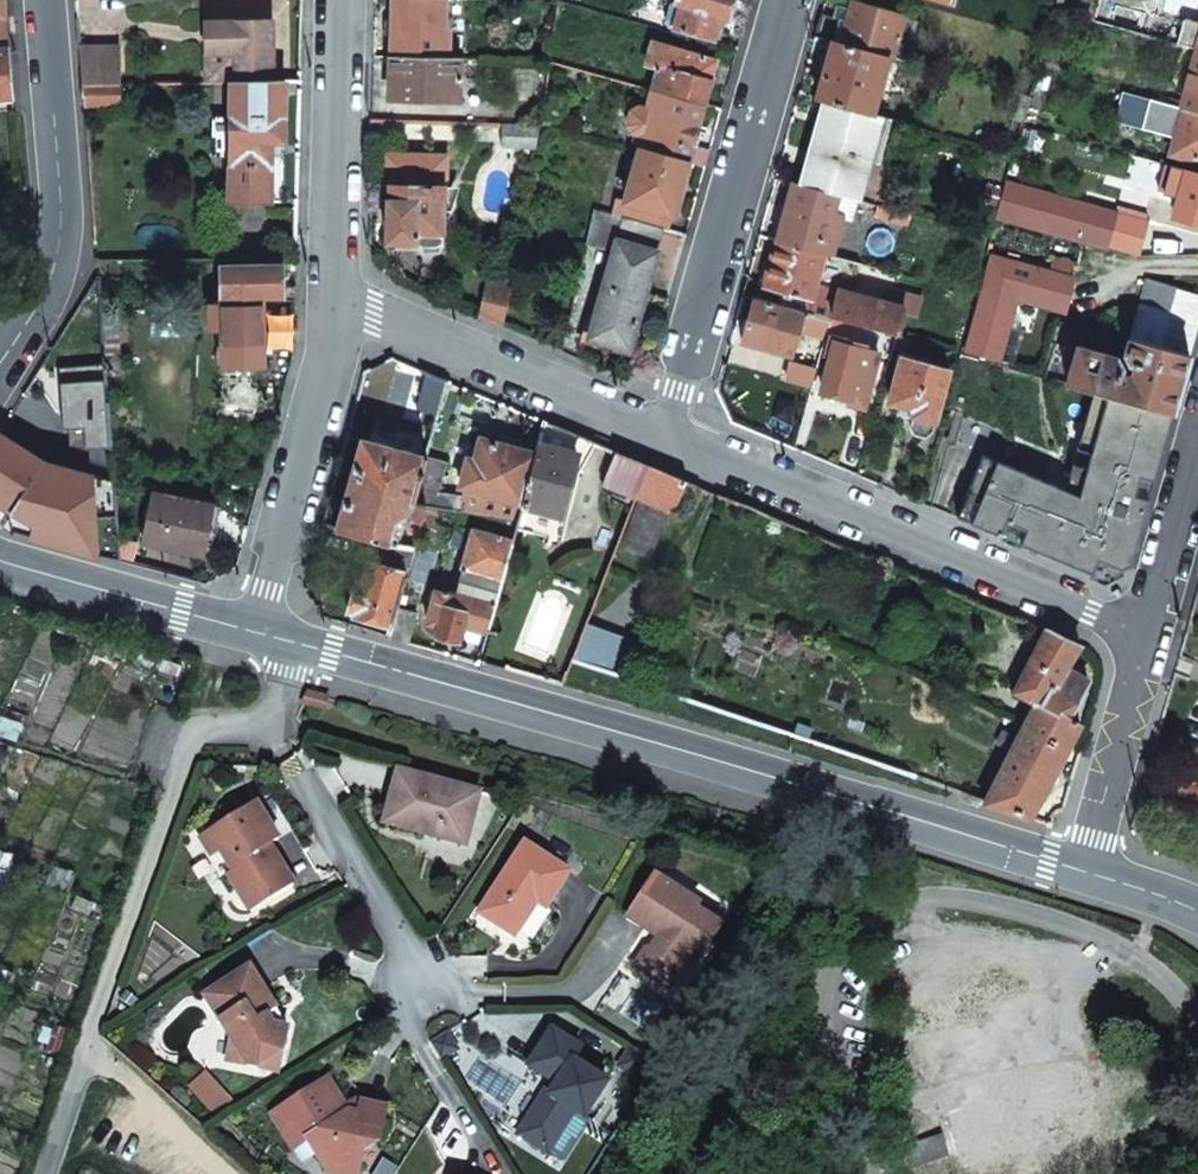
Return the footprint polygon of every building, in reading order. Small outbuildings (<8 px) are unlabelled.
[(392,56),(449,58),(450,25),(445,25),(446,0),(394,0),(393,21),(387,21),(387,33),(393,33),(393,45),(392,56)] [(676,25),(715,36),(722,11),(729,13),(733,0),(681,0),(683,0),(676,25)] [(834,41),(888,57),(910,63),(922,22),(845,0),(840,18),(831,16),(822,13),(815,36),(834,41)] [(1185,17),(1177,45),(1183,46),(1197,50),(1197,51),(1197,21),(1185,17)] [(207,22),(208,53),(225,53),(225,22),(207,22)] [(274,22),(225,22),(225,53),(208,53),(208,82),(233,82),(274,82),(274,22)] [(825,69),(817,98),(828,101),(883,116),(895,119),(916,125),(920,113),(899,107),(898,110),(875,103),(888,57),(834,41),(825,69)] [(659,68),(653,90),(704,104),(710,82),(716,60),(653,43),(646,65),(659,68)] [(78,44),(81,82),(120,82),(118,45),(98,45),(78,44)] [(1183,108),(1197,112),(1197,51),(1197,50),(1183,46),(1171,91),(1187,95),(1183,108)] [(0,49),(0,98),(11,97),(9,73),(7,49),(0,49)] [(392,77),(391,98),(459,100),(460,59),(449,58),(392,56),(392,77)] [(1040,73),(1026,122),(1037,125),(1050,76),(1040,73)] [(81,82),(83,103),(119,103),(119,99),(138,99),(138,82),(120,82),(81,82)] [(233,82),(230,201),(251,201),(271,202),(271,141),(283,141),(284,82),(274,82),(233,82)] [(641,134),(637,147),(640,148),(688,161),(706,166),(710,150),(693,145),(699,124),(704,104),(653,90),(647,110),(640,108),(632,112),(628,125),(633,131),(641,134)] [(1018,93),(1014,105),(1026,109),(1030,97),(1018,93)] [(811,163),(805,187),(855,201),(860,202),(883,116),(828,101),(823,117),(818,116),(811,138),(817,140),(811,163)] [(1171,154),(1197,161),(1197,112),(1183,108),(1171,154)] [(503,123),(501,145),(536,148),(541,124),(503,123)] [(617,198),(612,213),(663,229),(669,231),(679,196),(688,161),(640,148),(625,200),(617,198)] [(1175,219),(1197,225),(1197,173),(1189,171),(1168,165),(1163,185),(1184,191),(1175,219)] [(1006,182),(997,216),(1139,255),(1149,221),(1006,182)] [(387,212),(386,240),(415,241),(416,234),(443,235),(444,185),(388,184),(387,212)] [(785,212),(777,241),(832,256),(842,219),(850,221),(855,201),(805,187),(793,184),(785,212)] [(613,251),(589,338),(628,350),(646,290),(663,229),(612,213),(594,208),(586,244),(613,251)] [(748,277),(743,293),(755,296),(831,317),(852,323),(863,326),(895,335),(897,336),(903,314),(917,317),(922,298),(889,289),(885,302),(847,291),(855,262),(832,256),(777,241),(770,262),(764,284),(748,277)] [(978,283),(1062,306),(1069,276),(987,253),(978,283)] [(223,329),(223,365),(264,364),(264,296),(273,296),(282,296),(282,266),(223,267),(223,274),(219,274),(219,288),(223,288),(223,307),(215,307),(215,329),(223,329)] [(1125,354),(1130,364),(1134,365),(1132,373),(1128,375),(1120,373),(1121,367),(1117,357),(1077,346),(1067,383),(1108,394),(1173,412),(1182,380),(1197,324),(1197,295),(1145,280),(1125,354)] [(487,281),(479,317),(503,327),(511,285),(487,281)] [(990,361),(1008,296),(977,287),(959,352),(990,361)] [(749,318),(743,340),(790,352),(796,331),(803,333),(798,353),(820,359),(825,339),(831,317),(755,296),(749,318)] [(828,369),(822,390),(849,397),(847,402),(856,404),(865,407),(879,357),(888,359),(892,346),(895,335),(863,326),(859,342),(882,348),(879,354),(846,345),(852,323),(831,317),(825,339),(829,340),(821,368),(828,369)] [(1060,325),(1055,343),(1066,346),(1070,328),(1060,325)] [(895,335),(892,346),(904,350),(907,339),(897,336),(895,335)] [(47,356),(55,360),(58,354),(51,349),(47,356)] [(901,355),(888,400),(914,407),(911,416),(908,424),(915,433),(923,436),(931,430),(949,369),(901,355)] [(792,363),(787,380),(812,387),(817,370),(792,363)] [(59,367),(60,383),(105,379),(104,364),(59,367)] [(418,368),(413,391),(443,399),(448,380),(418,368)] [(110,447),(105,379),(60,383),(63,430),(69,429),(70,450),(110,447)] [(1173,412),(1108,394),(1098,428),(1069,419),(1059,453),(944,406),(918,501),(1104,578),(1130,565),(1173,412)] [(518,519),(516,528),(560,540),(578,472),(598,444),(545,421),(535,458),(523,504),(518,519)] [(4,527),(13,512),(44,461),(0,435),(0,524),(4,527)] [(481,437),(466,488),(493,495),(491,501),(497,503),(499,497),(523,504),(535,458),(507,451),(510,445),(481,437)] [(344,503),(336,528),(375,539),(397,545),(405,517),(422,522),(426,506),(470,513),(472,498),(437,493),(446,462),(361,439),(354,466),(360,471),(356,486),(351,501),(351,500),(344,503)] [(611,468),(604,483),(636,497),(649,465),(618,452),(611,468)] [(31,522),(27,537),(52,544),(90,554),(93,545),(91,475),(44,461),(13,512),(26,520),(31,522)] [(649,465),(636,497),(673,513),(687,482),(649,465)] [(153,493),(143,543),(203,555),(208,530),(213,505),(153,493)] [(505,517),(501,532),(513,536),(516,528),(518,519),(505,517)] [(439,626),(437,634),(448,637),(460,640),(465,625),(488,631),(513,540),(473,529),(455,596),(435,591),(427,623),(439,626)] [(358,588),(351,613),(373,619),(394,624),(399,607),(415,549),(397,545),(375,539),(362,589),(358,588)] [(1036,702),(1024,727),(1069,747),(1080,725),(1068,719),(1089,680),(1068,669),(1081,646),(1047,631),(1015,691),(1036,702)] [(1024,727),(985,804),(1029,819),(1069,747),(1024,727)] [(481,794),(399,771),(386,822),(468,845),(481,794)] [(222,853),(234,873),(229,876),(252,913),(294,886),(270,847),(279,841),(256,805),(210,833),(222,853)] [(202,837),(214,858),(222,853),(210,833),(202,837)] [(502,879),(479,914),(513,938),(536,904),(546,910),(571,873),(526,844),(502,879)] [(698,903),(654,874),(627,916),(660,937),(663,946),(647,950),(653,977),(679,971),(689,956),(697,961),(721,925),(695,908),(698,903)] [(724,920),(698,903),(695,908),(721,925),(724,920)] [(653,977),(647,950),(636,966),(653,977)] [(251,970),(262,987),(269,983),(257,966),(251,970)] [(272,1027),(266,1016),(272,1003),(262,987),(251,970),(250,968),(205,995),(231,1040),(226,1061),(254,1068),(282,1053),(285,1041),(288,1029),(272,1027)] [(653,977),(669,987),(679,971),(653,977)] [(266,1016),(272,1027),(288,1029),(272,1003),(266,1016)] [(556,1084),(549,1095),(543,1091),(515,1135),(545,1154),(571,1113),(583,1120),(606,1083),(573,1061),(580,1050),(550,1030),(527,1067),(550,1080),(556,1084)] [(254,1068),(278,1075),(282,1053),(254,1068)] [(270,1115),(293,1149),(307,1140),(327,1171),(336,1173),(356,1173),(361,1153),(377,1143),(384,1108),(361,1102),(358,1114),(348,1112),(341,1101),(328,1079),(270,1115)] [(549,1095),(556,1084),(550,1080),(543,1091),(549,1095)] [(361,1102),(346,1100),(341,1101),(348,1112),(358,1114),(361,1102)]
